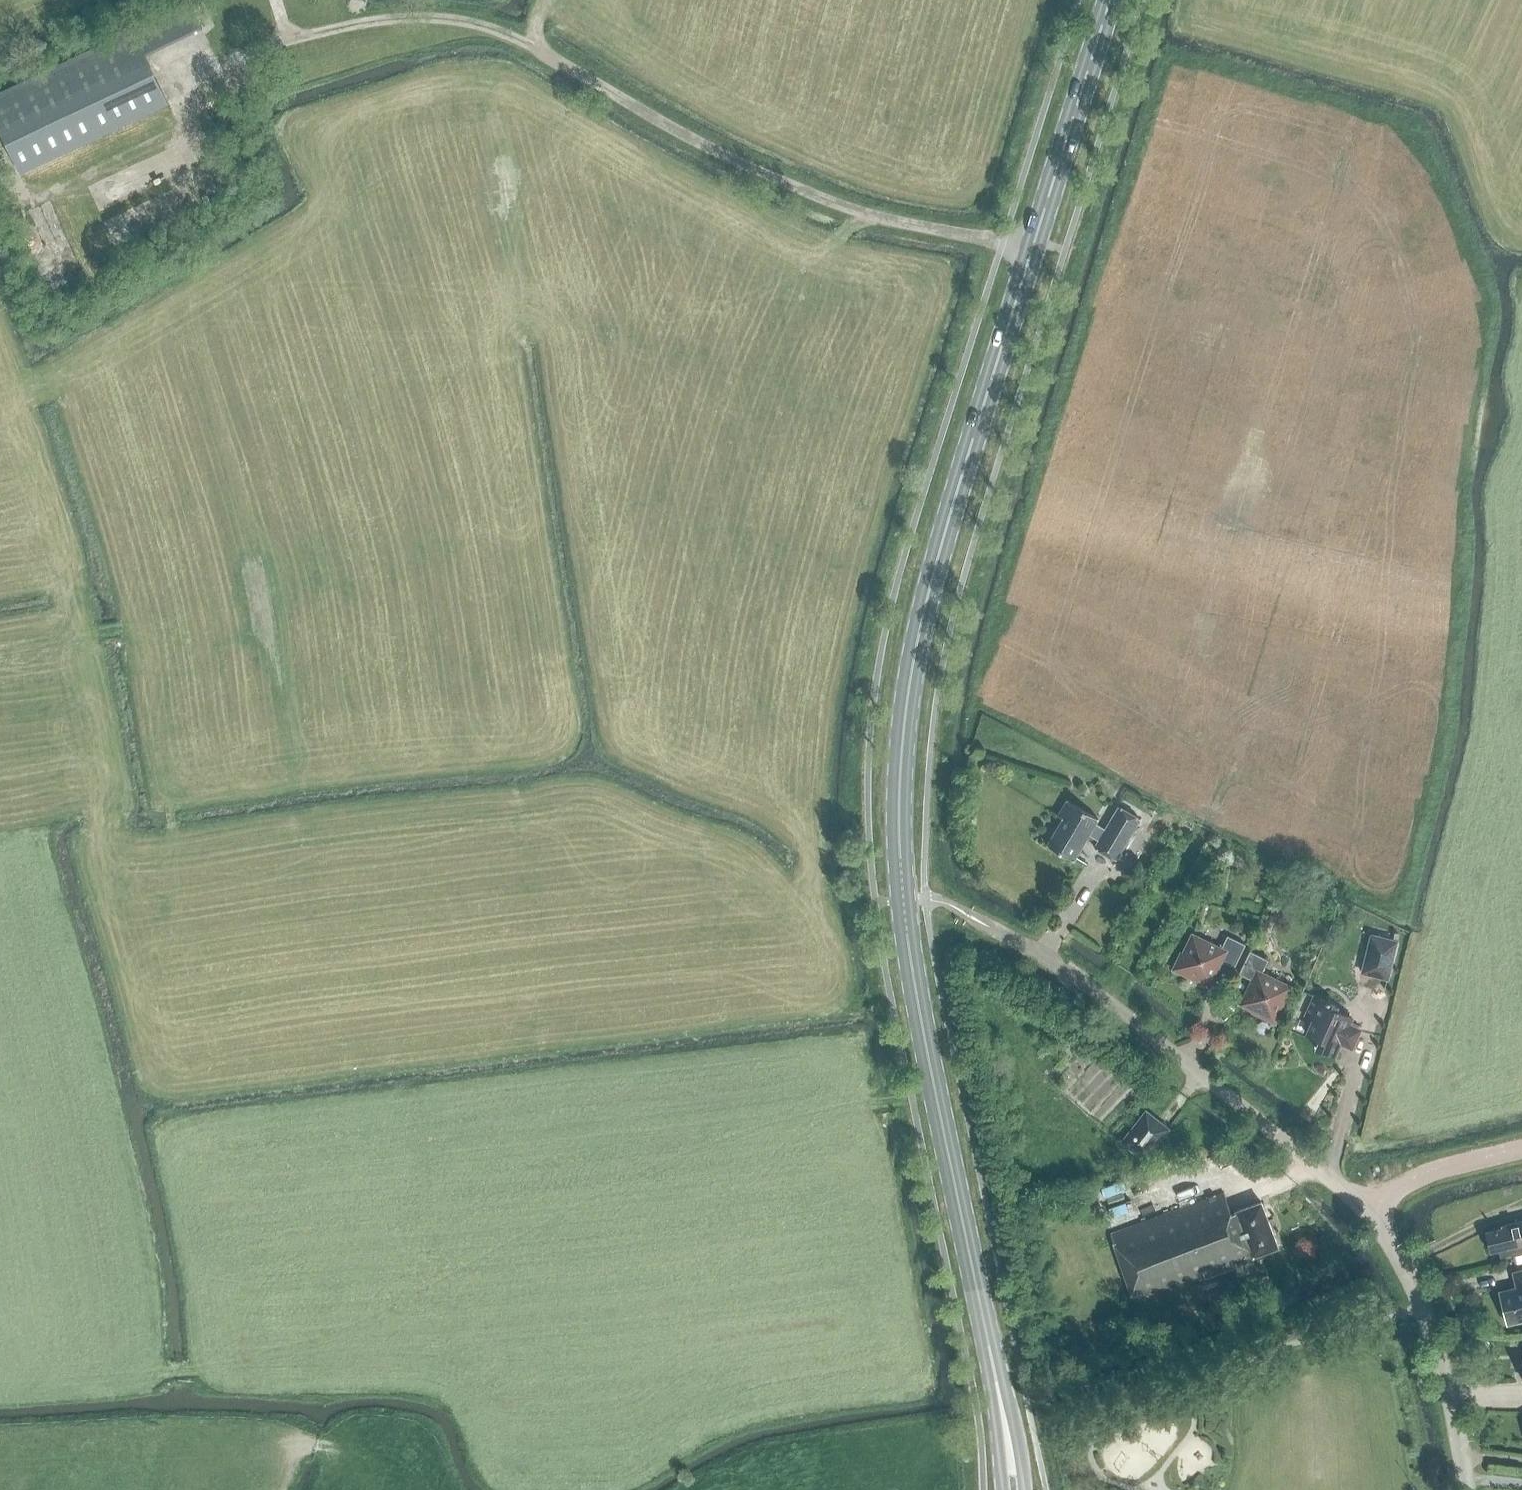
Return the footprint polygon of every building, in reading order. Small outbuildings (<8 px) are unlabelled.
[(181,0),(100,37),(103,43),(0,92),(0,133),(20,174),(168,104),(145,54),(201,26),(181,0)] [(1097,818),(1066,800),(1057,816),(1062,819),(1046,845),(1072,860),(1088,834),(1098,840),(1093,847),(1115,860),(1139,819),(1118,806),(1104,829),(1094,823),(1097,818)] [(1220,948),(1191,934),(1182,953),(1180,952),(1171,969),(1189,978),(1190,975),(1209,985),(1220,961),(1233,967),(1244,944),(1226,936),(1220,948)] [(1396,941),(1370,935),(1361,972),(1386,978),(1396,941)] [(1267,960),(1249,951),(1238,974),(1251,980),(1239,1004),(1258,1013),(1257,1016),(1274,1024),(1283,1007),(1281,1006),(1290,987),(1261,972),(1267,960)] [(1336,1006),(1314,996),(1305,1016),(1312,1020),(1306,1034),(1319,1040),(1315,1048),(1334,1057),(1340,1043),(1351,1048),(1359,1030),(1348,1025),(1351,1018),(1334,1010),(1336,1006)] [(1166,1129),(1145,1113),(1122,1142),(1143,1158),(1166,1129)] [(1229,1216),(1222,1193),(1110,1233),(1134,1302),(1234,1267),(1232,1263),(1250,1256),(1251,1257),(1277,1247),(1260,1201),(1232,1213),(1232,1215),(1229,1216)] [(1501,1226),(1501,1228),(1484,1232),(1489,1252),(1498,1250),(1500,1256),(1521,1251),(1521,1221),(1501,1226)] [(1512,1272),(1516,1288),(1499,1292),(1506,1323),(1521,1320),(1521,1270),(1512,1272)]
